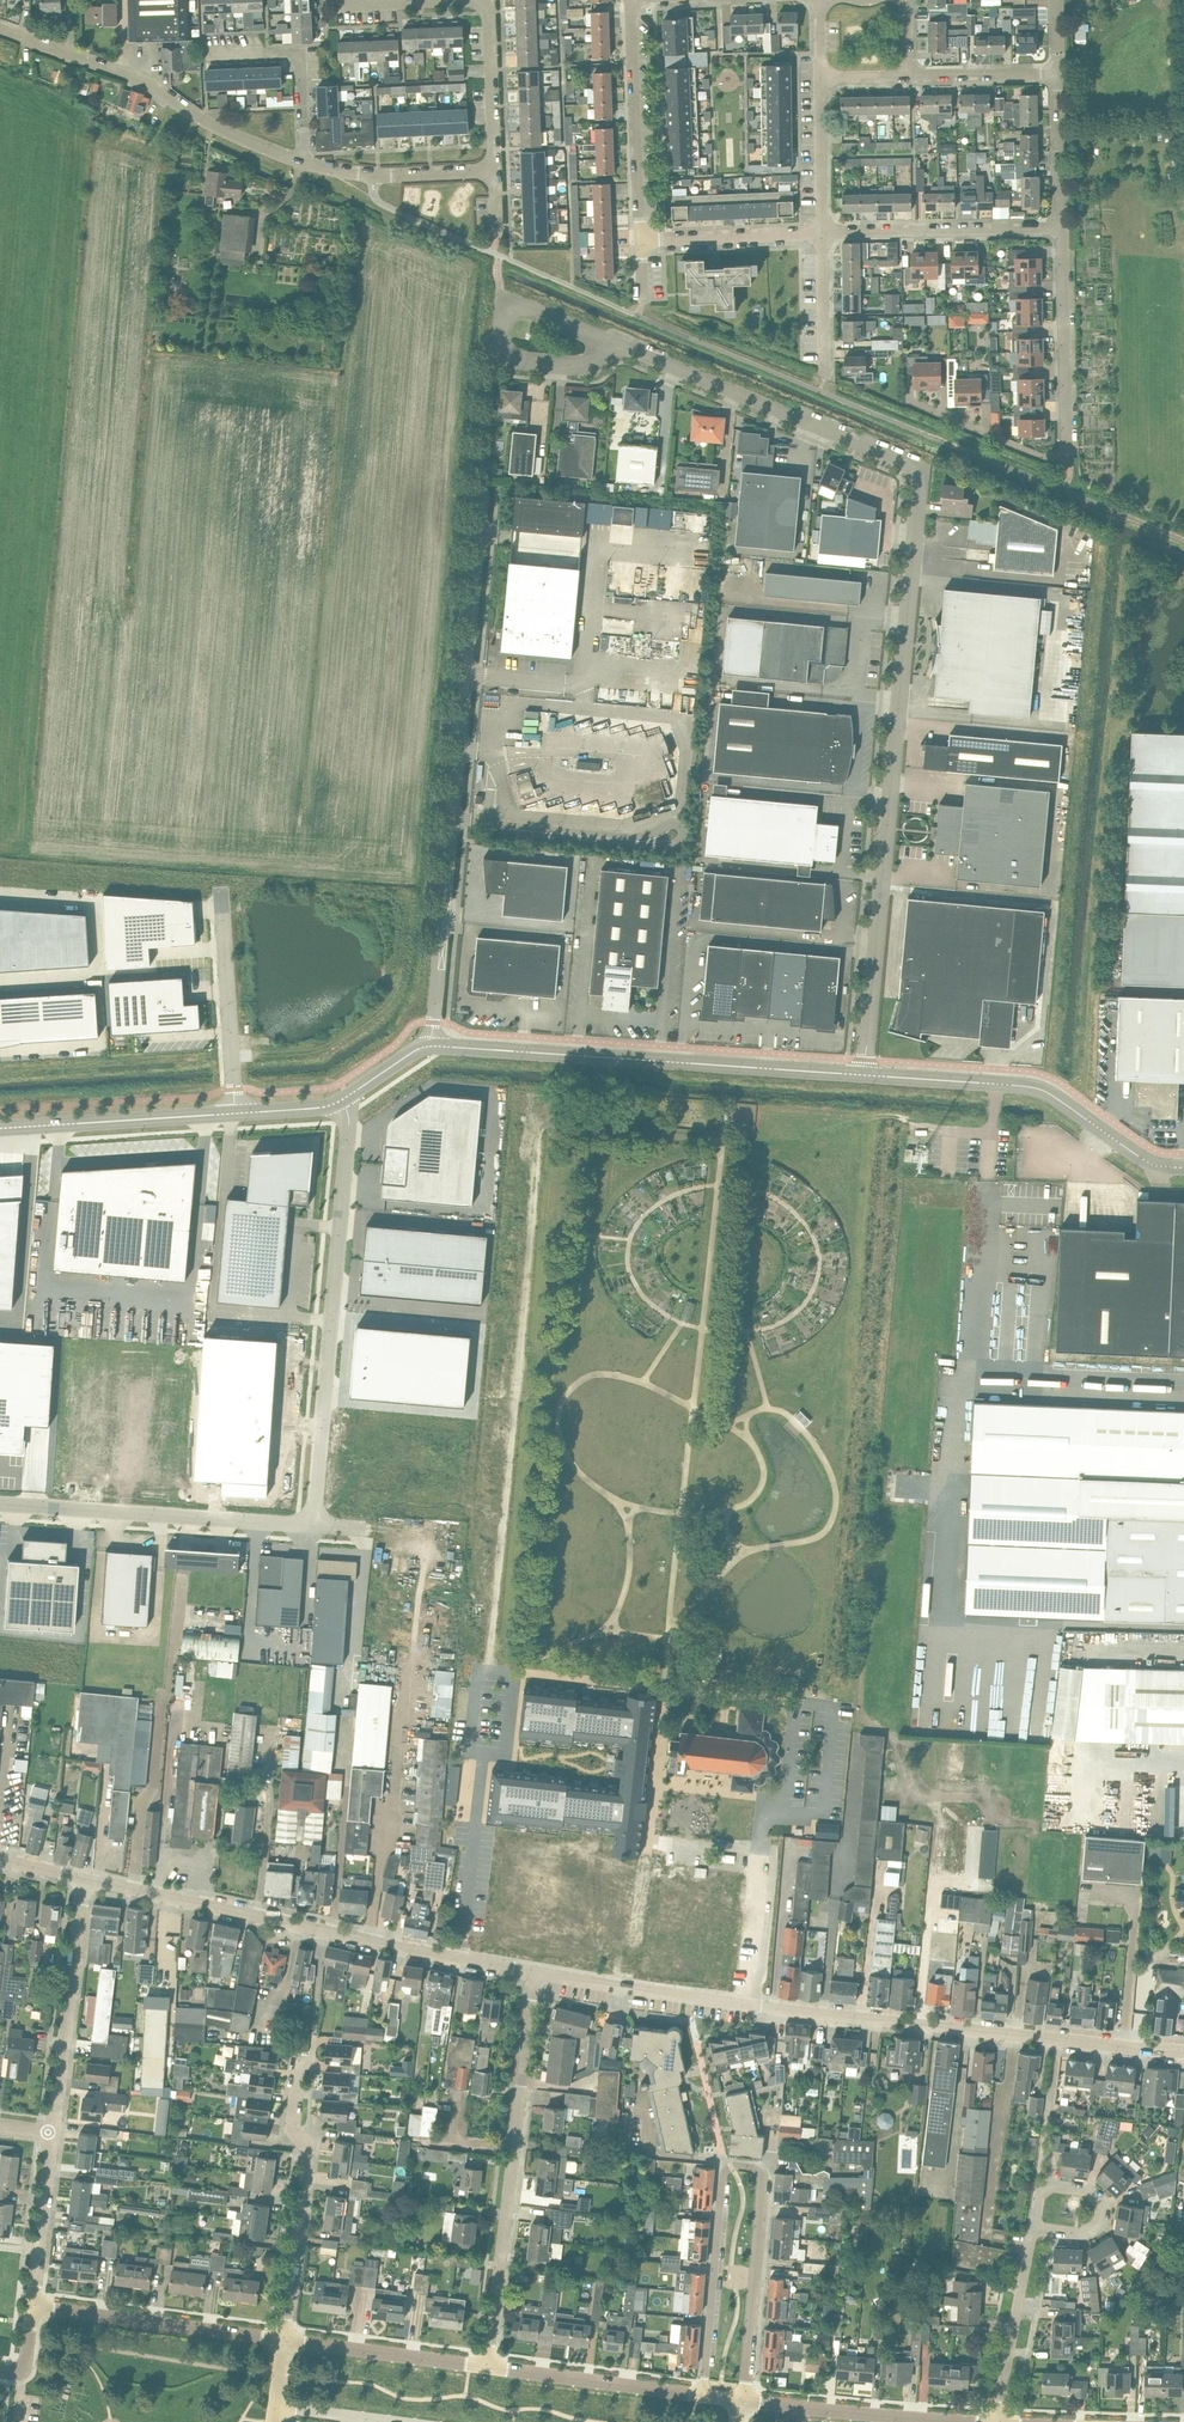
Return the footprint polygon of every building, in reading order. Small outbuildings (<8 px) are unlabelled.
[(42,11),(61,11),(61,0),(42,0),(42,11)] [(130,42),(190,41),(189,37),(189,28),(188,0),(129,0),(130,42)] [(218,0),(203,0),(204,13),(219,12),(218,0)] [(233,0),(218,0),(219,12),(219,17),(219,28),(224,28),(224,17),(223,12),(234,12),(233,0)] [(248,0),(233,0),(234,12),(248,11),(248,0)] [(248,11),(249,16),(249,27),(254,27),(254,16),(253,16),(253,11),(263,10),(263,0),(248,0),(248,11)] [(311,0),(285,0),(286,13),(292,13),(312,12),(312,8),(317,8),(317,3),(311,3),(311,0)] [(929,6),(941,6),(941,12),(962,12),(968,12),(968,2),(945,3),(945,0),(929,0),(929,6)] [(86,6),(86,11),(86,23),(104,22),(104,26),(117,25),(117,3),(103,3),(103,6),(86,6)] [(536,5),(516,6),(517,21),(537,20),(536,18),(536,10),(547,9),(547,3),(536,3),(536,5)] [(1001,7),(1001,18),(1002,32),(1011,32),(1011,18),(1011,7),(1001,7)] [(1036,10),(1012,10),(1012,18),(1027,18),(1035,18),(1036,18),(1036,10)] [(593,27),(609,26),(608,11),(592,12),(593,27)] [(312,12),(292,13),(293,28),(312,27),(312,23),(318,23),(318,17),(312,18),(312,12)] [(790,32),(790,39),(797,39),(797,13),(779,13),(779,20),(778,20),(778,22),(779,22),(779,32),(790,32)] [(747,14),(731,15),(731,25),(723,26),(724,42),(732,42),(732,34),(748,33),(747,14)] [(747,14),(748,33),(764,32),(763,14),(747,14)] [(664,20),(664,37),(694,35),(693,17),(681,17),(681,19),(664,20)] [(537,20),(517,21),(518,36),(537,35),(537,33),(537,25),(542,24),(548,24),(548,18),(536,18),(537,20)] [(1035,25),(1035,18),(1027,18),(1027,24),(1017,24),(1017,34),(1017,40),(1017,52),(1019,52),(1019,55),(1026,55),(1026,51),(1036,51),(1036,34),(1035,25)] [(449,62),(448,27),(444,27),(443,21),(438,21),(438,27),(433,27),(434,47),(444,47),(444,51),(444,62),(449,62)] [(448,27),(449,62),(454,62),(454,51),(453,51),(453,46),(464,46),(463,26),(458,26),(458,21),(453,21),(453,27),(448,27)] [(929,36),(945,36),(945,21),(929,21),(929,36)] [(419,48),(418,28),(414,28),(414,22),(408,23),(409,28),(403,29),(404,48),(419,48)] [(434,47),(433,27),(429,28),(428,22),(423,22),(424,28),(418,28),(419,48),(419,52),(424,52),(424,47),(434,47)] [(1086,45),(1085,23),(1074,23),(1075,45),(1086,45)] [(609,26),(593,27),(593,42),(609,42),(609,26)] [(293,28),(288,28),(277,29),(269,29),(270,34),(288,33),(293,32),(293,43),(313,42),(313,38),(319,37),(318,32),(313,32),(312,27),(293,28)] [(537,35),(518,36),(518,51),(538,50),(538,48),(549,48),(549,39),(548,33),(542,33),(537,33),(537,35)] [(958,36),(945,36),(929,36),(929,52),(945,52),(945,44),(951,44),(952,46),(968,46),(967,33),(958,33),(958,36)] [(384,40),(384,60),(399,59),(399,40),(394,40),(394,34),(389,34),(389,40),(384,40)] [(780,34),(771,35),(772,51),(780,51),(780,34)] [(359,41),(354,42),(355,77),(360,77),(360,66),(361,66),(361,61),(370,60),(369,41),(365,41),(364,35),(359,35),(359,41)] [(384,60),(384,40),(379,40),(379,35),(374,35),(374,41),(369,41),(370,60),(378,60),(378,65),(380,65),(380,76),(385,76),(385,65),(384,60)] [(664,37),(665,53),(695,52),(694,35),(664,37)] [(772,52),(772,51),(771,35),(763,35),(764,52),(772,52)] [(355,77),(354,42),(350,42),(349,36),(344,36),(345,42),(339,42),(340,62),(350,61),(350,66),(350,77),(355,77)] [(990,37),(990,53),(1006,52),(1005,36),(990,37)] [(990,53),(990,37),(974,37),(975,53),(990,53)] [(610,57),(609,42),(593,42),(594,58),(610,57)] [(182,71),(181,47),(162,48),(163,55),(165,55),(165,71),(182,71)] [(538,50),(518,51),(519,66),(531,65),(538,65),(538,54),(549,54),(549,48),(538,48),(538,50)] [(695,52),(665,53),(666,68),(695,67),(708,67),(707,51),(695,52)] [(271,67),(266,68),(267,87),(282,86),(281,67),(277,67),(276,61),(271,61),(271,67)] [(267,87),(266,68),(262,68),(262,62),(256,62),(257,68),(251,68),(252,88),(267,87)] [(237,88),(236,69),(232,69),(232,63),(227,63),(227,69),(222,70),(222,89),(237,88)] [(252,88),(251,68),(247,68),(247,63),(242,63),(242,69),(236,69),(237,88),(252,88)] [(222,89),(222,70),(217,70),(217,64),(212,64),(212,70),(207,70),(207,90),(222,89)] [(761,65),(761,82),(791,82),(790,65),(761,65)] [(695,67),(666,68),(667,85),(696,84),(695,67)] [(465,79),(464,69),(449,70),(450,80),(465,79)] [(520,87),(539,86),(539,71),(519,72),(520,87)] [(595,87),(611,87),(610,72),(594,72),(595,87)] [(791,82),(761,82),(761,99),(791,98),(791,82)] [(696,84),(667,85),(667,102),(697,100),(696,84)] [(319,101),(343,100),(342,90),(354,89),(353,85),(318,87),(318,92),(312,92),(313,97),(318,97),(319,101)] [(539,86),(520,87),(520,102),(540,101),(539,86)] [(611,87),(595,87),(595,103),(612,102),(611,87)] [(124,89),(120,100),(120,101),(128,104),(127,109),(142,114),(144,107),(147,108),(150,98),(144,96),(144,94),(133,90),(133,92),(124,89)] [(990,94),(974,95),(975,128),(982,128),(982,110),(990,110),(990,94)] [(1004,110),(1037,109),(1037,94),(1021,94),(1021,103),(1013,103),(1013,105),(1004,105),(1004,98),(996,98),(996,110),(1004,110)] [(937,130),(936,95),(921,96),(921,112),(931,111),(932,130),(937,130)] [(951,95),(936,95),(937,130),(949,130),(949,119),(944,119),(944,111),(952,111),(951,95)] [(975,128),(974,95),(959,95),(959,111),(968,111),(968,128),(975,128)] [(893,96),(876,97),(876,113),(893,113),(893,96)] [(910,96),(893,96),(893,113),(911,112),(910,96)] [(859,113),(858,97),(841,98),(841,114),(859,113)] [(876,113),(876,97),(858,97),(859,113),(867,113),(867,119),(876,118),(876,113)] [(791,98),(761,99),(761,115),(791,115),(791,98)] [(343,100),(319,101),(319,107),(313,107),(313,112),(319,112),(319,116),(342,115),(355,115),(355,109),(343,110),(343,100)] [(697,100),(667,102),(668,118),(697,116),(697,100)] [(452,111),(454,133),(468,132),(467,101),(460,101),(461,110),(452,111)] [(540,116),(540,101),(520,102),(521,117),(540,116)] [(612,102),(595,103),(596,119),(612,118),(612,102)] [(373,104),(362,105),(363,114),(373,114),(373,104)] [(1037,116),(1037,109),(1004,110),(1004,117),(1021,117),(1022,125),(1038,125),(1038,123),(1040,122),(1040,116),(1037,116)] [(438,111),(423,112),(424,134),(439,133),(438,111)] [(454,133),(452,111),(438,111),(439,133),(454,133)] [(424,134),(423,112),(408,113),(409,135),(424,134)] [(394,136),(393,113),(378,114),(379,136),(394,136)] [(409,135),(408,113),(393,113),(394,136),(409,135)] [(342,115),(319,116),(319,117),(322,117),(322,130),(316,131),(317,151),(333,150),(332,147),(375,145),(373,118),(362,119),(362,130),(343,131),(342,115)] [(791,115),(761,115),(762,131),(791,131),(791,115)] [(541,131),(540,116),(521,117),(521,131),(541,131)] [(668,118),(669,134),(670,134),(698,133),(697,117),(697,116),(668,118)] [(597,143),(613,143),(612,127),(596,128),(597,143)] [(541,146),(541,131),(521,131),(522,146),(541,146)] [(791,131),(762,131),(762,147),(791,147),(791,131)] [(669,134),(669,150),(671,150),(699,149),(698,133),(670,134),(669,134)] [(1021,135),(1021,143),(1015,143),(1015,141),(1005,141),(1005,150),(1038,149),(1038,134),(1021,135)] [(929,139),(919,139),(919,152),(929,152),(929,139)] [(613,143),(597,143),(585,144),(585,150),(597,149),(597,159),(614,158),(613,143)] [(791,147),(762,147),(762,165),(791,164),(792,164),(791,147)] [(523,167),(556,166),(556,164),(545,165),(545,156),(556,156),(556,149),(544,150),(544,151),(522,152),(523,167)] [(671,150),(669,150),(670,167),(700,166),(699,149),(671,150)] [(1038,149),(1005,150),(1005,156),(1015,155),(1015,156),(1022,156),(1022,165),(1038,165),(1038,149)] [(614,158),(597,159),(590,159),(590,165),(598,165),(598,174),(614,174),(614,158)] [(859,166),(859,160),(843,160),(844,172),(854,172),(854,166),(859,166)] [(556,166),(523,167),(523,182),(557,181),(557,179),(546,179),(545,171),(557,171),(556,166)] [(925,191),(925,169),(917,169),(917,191),(925,191)] [(209,171),(207,183),(206,194),(205,205),(214,206),(215,195),(224,196),(225,194),(229,195),(241,196),(243,182),(227,180),(226,180),(227,173),(209,171)] [(1017,171),(1002,171),(1002,179),(1016,179),(1017,179),(1017,178),(1017,171)] [(1023,193),(1039,192),(1039,177),(1017,178),(1017,193),(1023,193)] [(557,181),(523,182),(524,197),(558,196),(558,194),(546,195),(546,186),(557,185),(557,181)] [(594,200),(610,199),(610,183),(594,184),(594,200)] [(894,210),(894,194),(894,185),(885,185),(885,194),(877,194),(877,211),(894,210)] [(779,217),(777,191),(762,192),(763,217),(779,217)] [(777,191),(779,217),(794,216),(793,191),(777,191)] [(1002,191),(1002,206),(1010,206),(1010,197),(1016,197),(1016,191),(1002,191)] [(748,218),(763,217),(762,192),(747,193),(748,218)] [(976,193),(977,209),(993,208),(992,192),(976,193)] [(1039,192),(1023,193),(1024,208),(1040,208),(1039,192)] [(719,219),(733,219),(732,193),(717,194),(718,219),(719,219)] [(733,219),(748,218),(747,193),(732,193),(733,219)] [(938,209),(938,193),(923,194),(923,210),(938,209)] [(938,193),(938,209),(954,209),(954,193),(938,193)] [(977,209),(976,193),(961,193),(962,209),(977,209)] [(704,220),(718,219),(717,194),(702,195),(703,220),(704,220)] [(877,211),(877,194),(860,195),(860,211),(877,211)] [(894,194),(894,210),(912,210),(912,194),(894,194)] [(674,221),(688,221),(687,195),(671,196),(673,221),(674,221)] [(689,220),(703,220),(702,195),(687,195),(688,221),(689,220)] [(860,211),(860,195),(842,195),(843,211),(860,211)] [(558,196),(524,197),(524,212),(558,211),(558,209),(547,209),(547,201),(558,200),(558,196)] [(610,199),(594,200),(595,215),(611,215),(610,199)] [(558,211),(524,212),(525,227),(559,225),(559,223),(548,224),(547,216),(559,215),(558,211)] [(221,248),(220,258),(244,260),(245,250),(246,251),(249,229),(250,217),(225,214),(224,226),(221,248)] [(611,215),(595,215),(596,231),(612,230),(611,215)] [(559,225),(525,227),(525,242),(548,241),(547,230),(559,230),(559,225)] [(612,246),(612,230),(596,231),(596,247),(612,246)] [(897,241),(888,242),(888,259),(898,259),(897,241)] [(843,260),(860,259),(859,242),(843,242),(843,260)] [(612,246),(596,247),(597,262),(613,262),(612,246)] [(1017,271),(1041,271),(1040,258),(1026,258),(1026,249),(1007,249),(1008,261),(1008,265),(1016,265),(1017,271)] [(965,276),(965,252),(952,252),(952,266),(945,267),(945,282),(953,282),(953,277),(965,276)] [(978,252),(965,252),(965,276),(972,276),(972,284),(986,284),(986,278),(986,266),(978,266),(978,252)] [(925,277),(925,253),(912,253),(912,267),(905,267),(905,283),(919,282),(919,277),(925,277)] [(937,253),(925,253),(925,277),(937,277),(937,289),(945,289),(945,282),(945,267),(938,267),(937,253)] [(705,259),(680,260),(680,269),(686,269),(687,287),(691,286),(692,303),(716,302),(716,310),(735,309),(734,284),(752,284),(751,273),(757,273),(757,265),(725,266),(725,270),(705,270),(705,259)] [(860,277),(860,259),(843,260),(844,277),(860,277)] [(878,259),(871,259),(871,277),(878,276),(878,272),(890,272),(890,271),(892,271),(892,260),(878,260),(878,259)] [(614,277),(613,262),(597,262),(598,278),(614,277)] [(1041,271),(1017,271),(1009,272),(1009,292),(1027,291),(1027,284),(1041,284),(1041,271)] [(860,277),(844,277),(844,294),(860,294),(860,277)] [(1027,298),(1027,291),(1009,292),(1009,300),(1017,299),(1017,312),(1041,311),(1041,298),(1027,298)] [(860,311),(860,294),(844,294),(844,311),(860,311)] [(899,294),(889,294),(889,306),(899,306),(899,294)] [(989,304),(998,303),(998,295),(989,295),(989,304)] [(912,303),(903,303),(903,312),(912,312),(912,303)] [(1041,311),(1017,312),(1018,318),(1012,318),(1012,332),(1028,331),(1028,324),(1042,324),(1041,311)] [(949,314),(948,327),(963,327),(963,314),(949,314)] [(876,321),(856,321),(844,321),(844,340),(854,339),(854,341),(856,340),(856,339),(862,339),(862,330),(876,330),(876,321)] [(1028,339),(1028,331),(1012,332),(1013,338),(1013,339),(1018,339),(1018,352),(1042,351),(1042,338),(1028,339)] [(898,339),(878,339),(878,349),(888,349),(898,349),(898,339)] [(1042,351),(1018,352),(1018,364),(1013,364),(1013,372),(1029,372),(1028,364),(1042,364),(1042,351)] [(928,387),(927,356),(918,356),(918,355),(912,355),(912,356),(907,356),(907,373),(915,373),(915,387),(928,387)] [(927,356),(928,387),(941,387),(940,373),(948,373),(947,357),(934,358),(934,363),(928,363),(928,356),(927,356)] [(867,381),(866,372),(866,357),(865,357),(845,357),(845,376),(856,375),(856,381),(856,382),(874,382),(874,381),(867,381)] [(1029,372),(1013,372),(1013,380),(1019,380),(1019,392),(1043,391),(1043,378),(1029,379),(1029,372)] [(968,403),(968,379),(956,380),(956,374),(948,374),(948,390),(955,390),(955,404),(968,403)] [(968,379),(968,403),(981,403),(981,389),(988,389),(988,377),(988,374),(980,374),(980,379),(968,379)] [(656,415),(658,393),(649,392),(649,390),(627,388),(626,392),(623,391),(622,404),(625,404),(625,408),(627,408),(629,411),(634,412),(637,409),(646,410),(646,414),(656,415)] [(498,408),(497,417),(511,418),(528,420),(530,400),(521,399),(522,392),(503,390),(502,400),(499,400),(498,408)] [(1043,391),(1019,392),(1019,404),(1014,404),(1014,412),(1029,412),(1029,405),(1043,404),(1043,391)] [(563,418),(563,420),(568,420),(567,429),(578,430),(579,421),(590,422),(590,419),(591,407),(588,407),(589,398),(569,397),(568,407),(564,406),(563,418)] [(720,418),(694,409),(692,424),(695,424),(694,437),(721,440),(723,422),(719,422),(719,419),(720,419),(720,418)] [(1030,419),(1029,412),(1014,412),(1014,426),(1020,425),(1020,435),(1044,435),(1044,419),(1030,419)] [(560,446),(557,475),(592,478),(596,438),(596,435),(596,432),(578,430),(567,429),(564,429),(564,433),(566,433),(567,436),(569,439),(571,441),(574,441),(574,442),(573,442),(572,447),(560,446)] [(741,430),(740,441),(739,451),(756,453),(755,462),(743,461),(743,471),(773,473),(773,467),(774,458),(765,457),(767,439),(759,438),(759,434),(751,434),(751,431),(741,430)] [(537,433),(513,431),(510,473),(533,475),(537,433)] [(620,443),(616,480),(654,484),(658,447),(620,443)] [(718,464),(682,460),(681,467),(680,467),(678,486),(716,490),(718,471),(717,471),(718,464)] [(830,462),(825,473),(821,483),(836,490),(837,489),(849,494),(854,481),(842,476),(845,469),(830,462)] [(801,476),(784,475),(783,474),(773,467),(773,473),(743,471),(735,544),(794,550),(800,488),(801,476)] [(943,505),(945,505),(951,505),(951,515),(971,516),(973,504),(967,503),(968,498),(963,497),(964,486),(943,484),(942,496),(944,496),(943,505)] [(970,519),(968,538),(982,539),(982,543),(996,544),(995,554),(990,553),(988,562),(995,563),(994,569),(1006,570),(1053,575),(1057,540),(1058,529),(1012,509),(1017,498),(1002,492),(1000,505),(998,522),(970,519)] [(586,502),(516,495),(502,650),(572,657),(586,502)] [(877,508),(848,497),(847,497),(846,516),(822,513),(819,553),(878,558),(882,519),(876,518),(877,509),(877,508)] [(606,524),(670,527),(671,507),(607,504),(606,524)] [(862,581),(766,572),(764,595),(848,603),(860,604),(862,581)] [(969,711),(981,712),(1030,717),(1041,598),(976,591),(945,588),(941,624),(937,623),(936,618),(936,619),(937,627),(938,634),(938,643),(938,644),(940,644),(939,652),(937,652),(937,653),(935,661),(933,669),(930,676),(931,676),(933,672),(937,672),(935,696),(970,699),(969,711)] [(825,678),(832,679),(839,673),(840,665),(846,666),(846,665),(845,665),(848,626),(847,627),(729,616),(723,673),(823,683),(823,684),(824,684),(825,678)] [(717,736),(714,771),(821,781),(821,780),(830,781),(830,782),(833,782),(845,783),(845,781),(846,779),(847,777),(848,775),(848,773),(849,771),(849,769),(850,767),(850,764),(851,762),(851,760),(852,758),(852,755),(853,749),(853,743),(853,740),(853,738),(853,736),(853,734),(853,732),(853,729),(853,727),(853,725),(853,723),(852,721),(852,719),(852,716),(851,714),(837,713),(837,714),(827,713),(827,712),(768,706),(770,692),(734,689),(732,703),(720,702),(717,736)] [(604,716),(591,721),(594,731),(607,726),(604,716)] [(1125,911),(1183,913),(1183,733),(1132,731),(1125,911)] [(949,745),(926,743),(923,767),(1058,781),(1061,744),(950,733),(949,745)] [(602,763),(576,761),(576,770),(602,772),(602,763)] [(528,771),(516,775),(525,800),(543,794),(541,786),(534,788),(528,771)] [(966,782),(963,806),(941,804),(941,803),(940,803),(935,852),(959,854),(957,878),(969,879),(1041,886),(1050,790),(966,782)] [(712,795),(706,854),(799,863),(798,875),(811,876),(812,864),(813,864),(813,858),(835,860),(837,836),(838,837),(839,824),(816,822),(818,805),(806,803),(727,796),(728,785),(715,783),(714,795),(712,795)] [(484,787),(475,786),(472,812),(482,813),(484,787)] [(503,895),(503,914),(563,920),(568,866),(485,858),(485,856),(484,856),(487,899),(488,899),(487,891),(503,895)] [(669,875),(602,869),(590,993),(603,994),(602,1008),(629,1011),(632,984),(658,986),(669,875)] [(821,882),(705,871),(700,919),(821,930),(820,931),(821,931),(822,918),(836,919),(836,918),(833,883),(821,882)] [(195,900),(194,900),(105,893),(109,968),(152,965),(150,946),(197,943),(195,900)] [(889,1028),(888,1029),(896,1031),(895,1036),(920,1038),(921,1038),(926,1040),(926,1039),(925,1039),(927,1032),(980,1037),(984,998),(1036,1003),(1045,910),(1016,908),(920,898),(908,897),(899,998),(897,998),(897,999),(899,999),(891,1029),(889,1028)] [(0,908),(0,970),(88,965),(88,964),(84,914),(0,908)] [(1122,982),(1183,985),(1183,913),(1125,911),(1122,982)] [(471,994),(487,996),(491,994),(492,996),(504,997),(508,994),(508,993),(556,997),(561,944),(477,936),(475,956),(474,956),(470,959),(467,990),(471,994)] [(709,944),(704,998),(702,1010),(701,1017),(702,1017),(702,1016),(735,1019),(734,1020),(735,1020),(742,946),(741,947),(709,944)] [(742,946),(735,1020),(736,1016),(743,1017),(743,1014),(768,1016),(775,949),(774,949),(774,950),(742,947),(742,946)] [(775,949),(768,1016),(794,1019),(793,1022),(800,1022),(800,1027),(808,952),(807,952),(807,953),(775,950),(775,949)] [(808,952),(800,1027),(801,1027),(801,1025),(833,1029),(833,1030),(834,1030),(835,1023),(834,1023),(840,956),(808,953),(808,952)] [(181,1028),(181,1029),(182,1029),(186,1029),(201,1028),(200,1019),(200,1014),(199,1014),(199,1010),(200,1009),(199,1003),(185,1003),(183,976),(109,981),(113,1034),(166,1030),(166,1031),(166,1030),(176,1030),(177,1030),(176,1028),(181,1028)] [(100,1037),(97,991),(0,997),(0,1030),(8,1030),(9,1043),(100,1037)] [(1119,996),(1116,1079),(1136,1080),(1135,1104),(1153,1105),(1152,1117),(1177,1118),(1179,1082),(1183,1082),(1183,998),(1119,996)] [(1008,1033),(1017,1033),(1018,1002),(1009,1002),(1008,1033)] [(383,1182),(382,1197),(472,1205),(482,1098),(430,1094),(396,1117),(393,1120),(391,1123),(389,1126),(388,1130),(387,1144),(383,1182)] [(314,1148),(252,1152),(248,1199),(227,1197),(218,1300),(281,1306),(290,1203),(309,1205),(314,1148)] [(912,1161),(912,1160),(913,1149),(906,1148),(905,1160),(912,1161)] [(63,1173),(54,1268),(186,1280),(193,1204),(197,1161),(159,1163),(159,1173),(154,1173),(154,1172),(154,1171),(153,1171),(153,1170),(152,1170),(151,1169),(150,1169),(150,1170),(149,1170),(148,1170),(148,1171),(148,1172),(111,1169),(111,1177),(64,1173),(64,1170),(63,1170),(63,1173)] [(13,1307),(21,1199),(21,1198),(20,1198),(19,1211),(0,1210),(0,1306),(13,1307)] [(1061,1227),(1056,1350),(1183,1355),(1183,1201),(1137,1199),(1136,1237),(1124,1237),(1124,1229),(1061,1227)] [(361,1289),(361,1293),(482,1303),(488,1235),(367,1224),(367,1227),(368,1227),(362,1290),(361,1289)] [(358,1324),(351,1396),(465,1406),(471,1335),(358,1324)] [(205,1334),(196,1477),(224,1479),(223,1493),(267,1496),(278,1339),(205,1334)] [(22,1452),(24,1424),(50,1425),(55,1343),(0,1339),(0,1451),(22,1452)] [(88,1347),(79,1476),(194,1484),(203,1355),(88,1347)] [(965,1613),(1104,1619),(1105,1619),(1107,1515),(1079,1514),(1081,1476),(1183,1481),(1183,1410),(974,1401),(965,1613)] [(1079,1514),(1107,1515),(1105,1619),(1183,1621),(1183,1481),(1081,1476),(1079,1514)] [(8,1559),(3,1625),(73,1629),(78,1563),(64,1562),(66,1540),(48,1539),(48,1542),(40,1541),(40,1539),(22,1537),(21,1559),(8,1559)] [(166,1547),(165,1565),(177,1566),(239,1571),(240,1552),(166,1547)] [(106,1550),(101,1622),(149,1626),(152,1570),(155,1570),(156,1556),(153,1556),(153,1553),(140,1552),(106,1550)] [(258,1598),(256,1624),(300,1627),(301,1601),(304,1557),(261,1554),(258,1598)] [(320,1559),(311,1660),(344,1663),(351,1579),(358,1580),(360,1562),(320,1559)] [(222,1622),(222,1631),(239,1632),(239,1623),(222,1622)] [(184,1630),(182,1657),(238,1662),(240,1635),(184,1630)] [(334,1665),(313,1663),(303,1769),(327,1772),(332,1772),(337,1714),(330,1713),(334,1665)] [(1061,1666),(1053,1736),(1075,1739),(1083,1669),(1061,1666)] [(1076,1740),(1123,1742),(1183,1743),(1183,1670),(1125,1668),(1084,1666),(1076,1740)] [(2,1702),(32,1705),(33,1693),(34,1680),(0,1677),(0,1721),(2,1702)] [(361,1682),(358,1712),(344,1851),(367,1853),(373,1794),(382,1795),(393,1685),(361,1682)] [(492,1768),(487,1819),(563,1828),(563,1823),(615,1829),(614,1842),(614,1843),(613,1852),(622,1853),(622,1855),(627,1856),(627,1854),(639,1856),(644,1816),(643,1816),(645,1801),(646,1801),(647,1791),(642,1791),(650,1723),(654,1723),(657,1697),(645,1696),(646,1695),(640,1694),(640,1696),(629,1695),(629,1694),(628,1694),(627,1702),(578,1697),(578,1692),(525,1686),(519,1737),(572,1743),(573,1738),(625,1744),(623,1758),(617,1757),(615,1773),(621,1774),(620,1788),(568,1782),(569,1777),(492,1768)] [(139,1697),(81,1691),(76,1741),(99,1743),(97,1761),(110,1762),(109,1773),(115,1773),(109,1837),(125,1838),(130,1791),(139,1697)] [(669,1763),(668,1770),(686,1772),(687,1764),(695,1765),(695,1769),(706,1770),(706,1767),(714,1768),(714,1771),(725,1772),(725,1769),(733,1770),(734,1770),(739,1770),(739,1775),(733,1774),(731,1788),(742,1790),(750,1791),(750,1790),(752,1791),(753,1781),(760,1784),(764,1782),(766,1776),(773,1775),(776,1771),(774,1765),(780,1761),(780,1755),(777,1751),(779,1745),(777,1741),(771,1739),(769,1732),(766,1730),(761,1731),(764,1709),(740,1707),(737,1738),(729,1737),(729,1733),(718,1731),(718,1735),(710,1734),(710,1731),(699,1729),(699,1733),(691,1732),(691,1728),(690,1728),(689,1732),(682,1731),(683,1727),(682,1727),(680,1740),(679,1740),(679,1741),(674,1740),(674,1739),(671,1739),(669,1753),(671,1753),(670,1763),(669,1763)] [(234,1711),(228,1769),(227,1779),(251,1781),(258,1714),(234,1711)] [(137,1718),(130,1791),(134,1791),(134,1784),(146,1785),(152,1719),(137,1718)] [(886,1734),(862,1732),(861,1740),(867,1749),(884,1751),(886,1734)] [(180,1742),(171,1833),(170,1845),(190,1847),(193,1836),(203,1744),(198,1743),(180,1742)] [(222,1746),(212,1745),(203,1744),(193,1836),(214,1838),(222,1746)] [(884,1751),(867,1749),(867,1758),(884,1759),(884,1751)] [(884,1759),(867,1758),(866,1766),(883,1768),(884,1759)] [(450,1765),(446,1803),(456,1805),(461,1766),(450,1765)] [(303,1769),(283,1766),(276,1839),(312,1842),(321,1843),(327,1772),(303,1769)] [(883,1768),(866,1766),(865,1775),(882,1776),(883,1768)] [(966,1865),(971,1774),(942,1773),(940,1813),(954,1814),(951,1864),(966,1865)] [(882,1776),(865,1775),(864,1783),(881,1785),(882,1776)] [(881,1785),(864,1783),(863,1792),(880,1794),(881,1785)] [(880,1794),(863,1792),(862,1800),(879,1802),(880,1794)] [(32,1795),(29,1806),(37,1808),(44,1809),(46,1799),(40,1797),(32,1795)] [(879,1802),(862,1800),(861,1809),(878,1811),(879,1802)] [(656,1900),(651,1938),(742,1948),(747,1916),(743,1916),(757,1813),(762,1814),(763,1804),(732,1801),(722,1878),(725,1878),(723,1892),(664,1884),(661,1901),(656,1900)] [(75,1804),(62,1802),(58,1822),(63,1823),(65,1812),(73,1814),(75,1804)] [(237,1803),(234,1827),(232,1839),(251,1841),(253,1822),(260,1823),(262,1806),(237,1803)] [(29,1839),(26,1850),(40,1854),(43,1842),(48,1820),(41,1818),(44,1809),(37,1808),(29,1839)] [(83,1808),(79,1823),(89,1826),(94,1811),(83,1808)] [(878,1811),(861,1809),(861,1816),(878,1818),(878,1811)] [(144,1858),(144,1857),(143,1863),(155,1863),(157,1845),(160,1812),(148,1810),(145,1837),(146,1837),(145,1844),(144,1858)] [(878,1818),(861,1816),(860,1823),(877,1825),(878,1818)] [(879,1820),(875,1858),(888,1859),(888,1865),(885,1870),(883,1883),(899,1884),(902,1860),(905,1822),(904,1822),(903,1822),(896,1821),(881,1820),(879,1820)] [(917,1822),(914,1839),(928,1841),(931,1825),(917,1822)] [(64,1823),(57,1846),(54,1858),(68,1862),(72,1845),(67,1843),(72,1825),(64,1823)] [(877,1825),(860,1823),(859,1832),(876,1834),(877,1825)] [(77,1837),(70,1862),(84,1866),(91,1841),(93,1835),(87,1833),(79,1831),(77,1837)] [(876,1834),(859,1832),(858,1841),(875,1842),(876,1834)] [(1085,1834),(1083,1865),(1082,1877),(1142,1882),(1145,1839),(1085,1834)] [(811,1852),(812,1839),(811,1862),(798,1861),(794,1899),(793,1899),(788,1953),(790,1953),(789,1964),(788,1964),(786,1978),(781,1978),(779,1996),(797,1997),(804,1928),(806,1929),(808,1896),(809,1887),(810,1878),(810,1869),(811,1861),(811,1852)] [(838,1841),(812,1839),(811,1852),(830,1853),(838,1844),(838,1841)] [(875,1842),(858,1841),(857,1849),(874,1851),(875,1842)] [(1172,1843),(1151,1841),(1149,1861),(1171,1862),(1172,1843)] [(300,1879),(298,1900),(299,1901),(301,1902),(305,1903),(306,1901),(313,1902),(315,1881),(318,1881),(320,1853),(321,1843),(312,1842),(311,1860),(307,1859),(306,1879),(300,1879)] [(411,1861),(410,1872),(425,1873),(427,1860),(428,1846),(415,1845),(412,1844),(411,1861)] [(411,1847),(398,1846),(397,1853),(410,1854),(411,1847)] [(428,1860),(427,1860),(425,1873),(420,1902),(415,1935),(427,1937),(431,1919),(426,1918),(429,1904),(432,1905),(433,1890),(442,1891),(445,1862),(435,1861),(437,1847),(429,1846),(428,1860)] [(874,1851),(857,1849),(857,1858),(874,1859),(874,1851)] [(829,1862),(830,1853),(811,1852),(811,1861),(829,1862)] [(336,1855),(320,1853),(318,1881),(316,1902),(331,1903),(336,1855)] [(383,1875),(381,1889),(387,1890),(383,1913),(399,1917),(404,1894),(396,1892),(399,1878),(393,1877),(400,1854),(397,1853),(394,1853),(393,1854),(391,1854),(390,1855),(389,1857),(383,1875)] [(409,1866),(410,1855),(401,1855),(401,1865),(409,1866)] [(874,1859),(857,1858),(856,1866),(873,1868),(874,1859)] [(294,1863),(268,1860),(265,1892),(291,1895),(294,1863)] [(829,1870),(829,1862),(811,1861),(810,1869),(829,1870)] [(873,1868),(856,1866),(855,1875),(872,1877),(873,1868)] [(828,1879),(829,1870),(810,1869),(810,1878),(828,1879)] [(872,1877),(855,1875),(854,1885),(871,1886),(872,1877)] [(342,1886),(341,1897),(340,1909),(366,1912),(369,1879),(355,1877),(354,1888),(342,1886)] [(828,1888),(828,1879),(810,1878),(809,1887),(828,1888)] [(871,1886),(854,1885),(843,1891),(842,1899),(853,1901),(854,1901),(869,1902),(871,1886)] [(827,1898),(828,1888),(809,1887),(808,1896),(827,1898)] [(876,1918),(871,1965),(891,1967),(899,1893),(895,1892),(888,1897),(886,1919),(876,1918)] [(941,1894),(940,1906),(960,1908),(961,1896),(941,1894)] [(416,1895),(415,1901),(412,1915),(407,1914),(403,1932),(415,1935),(420,1902),(421,1896),(416,1895)] [(990,1899),(962,1895),(961,1896),(960,1908),(959,1921),(975,1922),(974,1930),(988,1931),(990,1899)] [(1005,1921),(1001,1953),(1018,1955),(1021,1919),(1022,1908),(1024,1899),(1024,1897),(1009,1895),(1009,1896),(1008,1906),(1005,1921)] [(34,1900),(17,1897),(15,1915),(12,1914),(10,1937),(20,1938),(22,1921),(32,1922),(34,1900)] [(846,1924),(850,1925),(853,1901),(842,1899),(839,1899),(837,1919),(846,1920),(846,1924)] [(993,1899),(990,1899),(990,1918),(988,1931),(989,1931),(987,1945),(995,1946),(996,1932),(997,1933),(999,1918),(997,1918),(997,1911),(992,1911),(993,1899)] [(868,1912),(869,1902),(854,1901),(853,1911),(868,1912)] [(42,1903),(40,1914),(39,1922),(46,1923),(45,1932),(55,1934),(56,1924),(57,1925),(60,1905),(42,1903)] [(89,1942),(87,1962),(97,1963),(97,1964),(98,1964),(99,1955),(101,1942),(103,1934),(106,1905),(93,1903),(89,1942)] [(106,1905),(103,1934),(117,1935),(119,1918),(121,1907),(106,1905)] [(148,1908),(128,1906),(125,1949),(145,1951),(148,1908),(148,1909),(148,1908)] [(207,1921),(193,1918),(187,1944),(202,1947),(207,1921)] [(1018,1955),(1017,1963),(1026,1964),(1027,1950),(1031,1950),(1033,1919),(1021,1919),(1018,1955)] [(212,1944),(210,1953),(214,1954),(212,1964),(220,1965),(220,1964),(227,1925),(215,1922),(213,1934),(211,1943),(212,1944)] [(222,1964),(219,1976),(222,1977),(230,1975),(238,1939),(240,1927),(227,1925),(220,1964),(222,1964)] [(1057,1938),(1074,1940),(1076,1928),(1059,1925),(1057,1938)] [(1049,1934),(1050,1927),(1039,1926),(1038,1933),(1049,1934)] [(1103,1940),(1104,1929),(1076,1926),(1076,1928),(1074,1940),(1089,1941),(1089,1938),(1103,1940)] [(1120,1942),(1121,1929),(1107,1928),(1106,1941),(1120,1942)] [(251,1930),(246,1929),(237,1990),(236,1990),(233,2009),(232,2009),(231,2011),(217,2008),(205,2007),(176,2006),(175,2038),(205,2040),(205,2023),(248,2032),(257,1988),(258,1982),(255,1982),(263,1948),(251,1930)] [(449,1932),(436,1929),(434,1936),(448,1939),(449,1932)] [(26,1981),(24,2000),(35,2001),(36,1997),(28,1996),(32,1966),(38,1967),(39,1960),(41,1940),(31,1939),(29,1959),(26,1981)] [(1087,1957),(1089,1941),(1074,1940),(1072,1955),(1087,1957)] [(16,1999),(23,2000),(24,2000),(26,1981),(8,1979),(12,1943),(2,1942),(0,1942),(0,1998),(16,1999)] [(300,1947),(299,1947),(291,1983),(298,1985),(300,1978),(306,1979),(312,1950),(306,1948),(306,1947),(301,1946),(300,1947)] [(327,1963),(323,1988),(330,1989),(337,1991),(335,2000),(345,2002),(347,1974),(343,1974),(345,1967),(346,1968),(350,1951),(339,1949),(327,1946),(324,1963),(327,1963)] [(265,1950),(262,1962),(261,1969),(268,1970),(267,1978),(281,1981),(286,1955),(278,1953),(279,1948),(273,1947),(272,1952),(265,1950)] [(193,1970),(206,1970),(206,1950),(200,1950),(200,1956),(194,1956),(193,1970)] [(837,1979),(831,1979),(829,1998),(844,2000),(845,1989),(843,1989),(843,1980),(845,1980),(847,1957),(847,1951),(840,1950),(837,1979)] [(847,1951),(847,1957),(845,1980),(843,1980),(843,1989),(845,1989),(844,2000),(856,2001),(858,1981),(852,1981),(854,1958),(847,1957),(847,1951)] [(353,1952),(351,1963),(349,1969),(353,1970),(350,1986),(359,1988),(360,1983),(365,1984),(371,1955),(353,1952)] [(967,1954),(965,1964),(979,1966),(980,1956),(967,1954)] [(392,1960),(378,1957),(376,1969),(371,1991),(379,1992),(383,1977),(388,1978),(390,1971),(392,1960)] [(154,1965),(139,1964),(137,1981),(153,1983),(154,1965)] [(421,1966),(405,1964),(402,1983),(411,1984),(410,1994),(418,1995),(420,1986),(423,1967),(421,1966)] [(116,1969),(100,1967),(92,2040),(108,2042),(109,2033),(111,2034),(109,2033),(116,1969)] [(952,2000),(950,2012),(962,2014),(967,1967),(960,1967),(959,1980),(954,1980),(952,2000)] [(967,1967),(962,2014),(973,2015),(974,2003),(978,1968),(967,1967)] [(428,2006),(425,2031),(432,2032),(435,2005),(443,1971),(431,1968),(427,1986),(432,1987),(428,2006)] [(1154,2020),(1152,2032),(1173,2034),(1175,2015),(1177,2016),(1179,1996),(1183,1996),(1183,1969),(1178,1968),(1178,1970),(1160,1969),(1154,2020)] [(892,1994),(888,1994),(887,2006),(890,2006),(911,2009),(911,2008),(915,2008),(916,1997),(912,1996),(914,1978),(901,1977),(902,1969),(894,1969),(892,1994)] [(932,1969),(931,1981),(930,1981),(927,2002),(943,2004),(943,2003),(949,2004),(950,1993),(945,1992),(947,1971),(932,1969)] [(802,1998),(820,1999),(822,1972),(804,1970),(802,1998)] [(454,1974),(443,1971),(435,2005),(432,2032),(441,2034),(444,2016),(441,2015),(443,2004),(447,2005),(454,1974)] [(996,1991),(995,2001),(993,2001),(992,2009),(994,2009),(994,2017),(1006,2018),(1010,1978),(1004,1971),(1002,1971),(1001,1979),(1004,1983),(1003,1992),(996,1991)] [(868,1974),(866,1992),(868,1992),(867,2004),(887,2006),(888,1994),(890,1976),(871,1974),(868,1974)] [(483,1980),(463,1976),(457,2008),(478,2012),(483,1980)] [(1028,1979),(1024,2008),(1023,2020),(1043,2023),(1048,1981),(1028,1979)] [(1079,1980),(1078,1985),(1076,2004),(1071,2004),(1069,2023),(1081,2025),(1086,1983),(1085,1983),(1085,1981),(1079,1980)] [(991,1982),(983,1981),(980,2015),(994,2017),(994,2009),(992,2009),(993,2001),(990,2000),(991,1982)] [(1091,1981),(1085,1981),(1085,1983),(1086,1983),(1081,2025),(1094,2026),(1096,2006),(1090,2005),(1092,1986),(1091,1981)] [(1059,1987),(1051,1986),(1047,2020),(1061,2022),(1063,2004),(1057,2003),(1059,1987)] [(206,1987),(205,2007),(217,2008),(219,1988),(206,1987)] [(236,1990),(219,1988),(217,2008),(231,2011),(232,2009),(233,2009),(236,1990)] [(1100,1991),(1097,2025),(1097,2026),(1113,2028),(1116,2000),(1106,1999),(1107,1992),(1100,1991)] [(131,2089),(131,2093),(162,2095),(162,2087),(164,2087),(167,2038),(168,2010),(169,1998),(146,1996),(145,2008),(143,2036),(134,2036),(133,2051),(142,2051),(141,2078),(141,2081),(135,2081),(135,2086),(134,2087),(134,2089),(131,2089)] [(484,1996),(480,2028),(489,2029),(490,2018),(498,2019),(501,1998),(484,1996)] [(391,2002),(390,2002),(386,2034),(397,2036),(399,2018),(398,2017),(399,2003),(391,2002)] [(311,2004),(300,2003),(298,2024),(309,2025),(311,2004)] [(591,2015),(557,2006),(552,2025),(578,2033),(586,2036),(591,2015)] [(594,2061),(593,2068),(599,2069),(603,2043),(612,2045),(611,2046),(609,2056),(615,2058),(618,2044),(625,2046),(631,2047),(632,2038),(627,2037),(620,2035),(622,2024),(605,2021),(603,2033),(602,2030),(599,2030),(597,2031),(597,2034),(594,2061)] [(786,2022),(785,2040),(786,2041),(785,2051),(790,2051),(789,2061),(796,2062),(796,2055),(798,2024),(786,2022)] [(343,2030),(342,2037),(366,2039),(366,2038),(367,2026),(344,2023),(343,2030)] [(811,2025),(798,2024),(796,2055),(799,2055),(798,2068),(802,2068),(803,2055),(808,2056),(809,2043),(810,2037),(811,2025)] [(552,2034),(549,2061),(573,2064),(577,2037),(578,2033),(552,2026),(551,2025),(550,2034),(552,2034)] [(630,2055),(630,2057),(642,2058),(646,2053),(657,2063),(653,2068),(655,2079),(640,2083),(642,2088),(648,2086),(649,2089),(652,2088),(666,2149),(694,2152),(678,2082),(680,2081),(681,2080),(682,2078),(682,2076),(682,2074),(686,2073),(679,2039),(680,2038),(681,2036),(681,2034),(681,2032),(681,2030),(679,2029),(678,2027),(676,2027),(675,2026),(673,2026),(671,2027),(669,2028),(668,2029),(639,2026),(633,2025),(633,2030),(632,2037),(632,2038),(631,2047),(630,2055)] [(367,2026),(366,2038),(383,2040),(384,2028),(367,2026)] [(7,2042),(6,2054),(9,2054),(6,2076),(13,2077),(13,2078),(17,2079),(17,2077),(25,2078),(28,2057),(30,2057),(33,2039),(21,2037),(22,2029),(9,2027),(8,2036),(7,2042)] [(765,2033),(749,2031),(751,2036),(756,2058),(769,2055),(770,2055),(769,2054),(774,2053),(776,2037),(765,2036),(765,2033)] [(108,2042),(92,2040),(90,2055),(112,2058),(125,2059),(128,2036),(111,2034),(109,2033),(108,2042)] [(588,2069),(576,2073),(578,2079),(593,2072),(593,2068),(594,2061),(597,2034),(591,2033),(588,2069)] [(751,2036),(736,2034),(737,2038),(738,2039),(743,2061),(756,2058),(751,2036)] [(844,2065),(847,2038),(842,2037),(842,2035),(835,2034),(835,2036),(833,2036),(832,2048),(825,2047),(823,2061),(831,2062),(830,2069),(844,2071),(845,2066),(844,2065)] [(452,2035),(447,2064),(448,2064),(460,2066),(470,2068),(470,2066),(475,2039),(452,2035)] [(852,2038),(847,2038),(844,2065),(845,2066),(859,2067),(860,2065),(866,2066),(867,2052),(860,2051),(861,2039),(859,2039),(859,2037),(853,2036),(852,2038)] [(737,2038),(723,2037),(724,2041),(729,2064),(743,2061),(738,2039),(737,2038)] [(295,2049),(307,2050),(308,2038),(296,2038),(295,2049)] [(899,2038),(897,2047),(888,2046),(886,2065),(919,2069),(920,2055),(917,2055),(918,2040),(899,2038)] [(709,2040),(709,2041),(710,2041),(717,2072),(728,2070),(727,2065),(729,2064),(724,2041),(709,2040)] [(960,2043),(937,2040),(923,2164),(945,2167),(960,2043)] [(362,2046),(327,2043),(325,2062),(342,2063),(342,2072),(350,2073),(360,2074),(362,2046)] [(813,2043),(812,2059),(823,2060),(823,2057),(824,2044),(813,2043)] [(233,2066),(232,2070),(241,2072),(251,2073),(258,2073),(259,2066),(275,2069),(277,2052),(277,2048),(239,2044),(237,2061),(233,2061),(233,2066)] [(478,2045),(472,2092),(489,2095),(491,2072),(487,2072),(490,2047),(478,2045)] [(994,2052),(975,2050),(974,2061),(975,2061),(974,2068),(973,2068),(972,2077),(991,2079),(994,2052)] [(1041,2054),(1019,2051),(1014,2094),(1029,2096),(1031,2081),(1037,2082),(1041,2054)] [(1064,2082),(1078,2083),(1081,2061),(1076,2060),(1076,2058),(1069,2057),(1069,2060),(1067,2059),(1064,2082)] [(403,2067),(402,2076),(411,2076),(412,2061),(403,2060),(403,2067)] [(548,2068),(546,2080),(571,2083),(573,2064),(549,2061),(547,2060),(546,2068),(548,2068)] [(1093,2060),(1086,2060),(1086,2062),(1081,2061),(1078,2083),(1091,2085),(1090,2093),(1097,2094),(1099,2079),(1092,2078),(1094,2063),(1093,2063),(1093,2060)] [(101,2084),(100,2091),(117,2093),(119,2075),(109,2074),(110,2065),(88,2062),(86,2079),(101,2080),(100,2083),(101,2084)] [(1118,2097),(1122,2066),(1117,2066),(1117,2063),(1110,2062),(1110,2065),(1108,2064),(1106,2080),(1099,2079),(1097,2094),(1118,2097)] [(175,2063),(173,2087),(183,2088),(184,2078),(189,2078),(190,2065),(175,2063)] [(1134,2065),(1127,2065),(1126,2067),(1122,2066),(1119,2089),(1132,2090),(1131,2098),(1138,2099),(1140,2089),(1140,2084),(1133,2083),(1135,2068),(1134,2068),(1134,2065)] [(785,2066),(775,2066),(775,2075),(776,2083),(784,2081),(784,2080),(785,2080),(785,2066)] [(1168,2068),(1152,2067),(1148,2070),(1145,2070),(1142,2103),(1165,2104),(1166,2089),(1178,2090),(1178,2069),(1178,2070),(1168,2069),(1168,2068)] [(620,2070),(599,2069),(597,2096),(591,2096),(589,2116),(596,2116),(596,2117),(619,2119),(620,2108),(617,2108),(620,2070)] [(340,2091),(339,2101),(348,2101),(348,2102),(357,2102),(358,2091),(349,2090),(350,2073),(342,2072),(325,2071),(323,2090),(340,2091)] [(251,2073),(241,2072),(240,2081),(241,2081),(241,2083),(228,2082),(226,2094),(237,2096),(248,2097),(248,2096),(255,2097),(256,2090),(272,2092),(274,2076),(258,2073),(251,2073)] [(763,2085),(761,2079),(754,2080),(756,2087),(763,2085)] [(784,2086),(784,2081),(776,2083),(763,2085),(756,2087),(757,2092),(774,2089),(774,2087),(779,2086),(780,2088),(778,2089),(777,2097),(783,2097),(784,2086)] [(976,2082),(966,2081),(963,2105),(973,2106),(976,2082)] [(635,2096),(636,2084),(625,2083),(624,2095),(635,2096)] [(925,2084),(911,2083),(909,2101),(924,2102),(925,2084)] [(172,2089),(171,2096),(176,2097),(175,2099),(183,2099),(184,2089),(177,2089),(177,2090),(172,2089)] [(758,2134),(748,2089),(726,2094),(733,2127),(735,2127),(734,2131),(731,2131),(728,2153),(762,2157),(765,2134),(758,2134)] [(100,2091),(96,2091),(95,2098),(84,2096),(82,2116),(103,2119),(104,2109),(125,2111),(126,2106),(126,2103),(125,2095),(125,2094),(100,2091)] [(589,2116),(591,2096),(590,2096),(590,2095),(570,2093),(566,2092),(565,2107),(579,2108),(579,2114),(589,2115),(589,2116)] [(1176,2092),(1175,2107),(1183,2108),(1183,2093),(1176,2092)] [(248,2097),(237,2096),(234,2119),(245,2120),(252,2121),(253,2114),(269,2116),(271,2099),(255,2097),(248,2096),(248,2097)] [(1029,2113),(1041,2115),(1044,2097),(1031,2096),(1029,2113)] [(323,2099),(321,2118),(338,2119),(337,2130),(354,2132),(355,2132),(356,2119),(347,2119),(348,2102),(348,2101),(339,2101),(323,2099)] [(1075,2106),(1058,2103),(1057,2111),(1074,2113),(1075,2106)] [(420,2135),(433,2137),(437,2108),(424,2105),(422,2114),(420,2135)] [(544,2127),(556,2128),(563,2129),(565,2109),(546,2107),(544,2127)] [(962,2116),(961,2124),(965,2125),(962,2153),(963,2153),(987,2155),(989,2127),(990,2121),(991,2109),(988,2109),(967,2107),(963,2107),(962,2116)] [(891,2126),(892,2112),(878,2112),(878,2125),(891,2126)] [(422,2114),(411,2113),(408,2134),(420,2136),(420,2135),(422,2114)] [(1110,2118),(1104,2138),(1099,2152),(1107,2154),(1112,2136),(1116,2137),(1120,2120),(1110,2118)] [(235,2119),(232,2143),(234,2143),(237,2143),(249,2145),(250,2138),(266,2140),(268,2123),(252,2121),(245,2120),(238,2119),(235,2119)] [(1156,2130),(1148,2123),(1141,2131),(1149,2137),(1156,2130)] [(801,2127),(781,2125),(780,2135),(797,2136),(800,2137),(801,2127)] [(111,2129),(101,2127),(100,2135),(117,2137),(118,2130),(116,2130),(116,2129),(111,2129)] [(80,2132),(78,2148),(96,2151),(98,2134),(80,2132)] [(354,2132),(353,2140),(372,2142),(373,2134),(355,2132),(354,2132)] [(1061,2135),(1053,2134),(1051,2150),(1063,2151),(1063,2156),(1060,2156),(1059,2164),(1061,2164),(1060,2173),(1062,2173),(1062,2175),(1072,2177),(1072,2175),(1074,2175),(1077,2152),(1078,2141),(1074,2140),(1071,2142),(1071,2144),(1060,2142),(1061,2135)] [(1092,2150),(1099,2152),(1104,2138),(1096,2136),(1092,2150)] [(400,2138),(399,2150),(409,2151),(410,2139),(400,2138)] [(835,2138),(834,2161),(864,2163),(864,2168),(873,2169),(874,2140),(866,2140),(860,2139),(847,2139),(838,2138),(835,2138)] [(336,2140),(333,2158),(367,2162),(368,2155),(361,2154),(362,2144),(353,2143),(347,2142),(336,2140)] [(1165,2140),(1164,2160),(1173,2161),(1174,2141),(1165,2140)] [(1077,2152),(1074,2175),(1075,2175),(1075,2177),(1084,2178),(1085,2176),(1087,2177),(1090,2154),(1089,2154),(1090,2144),(1079,2142),(1077,2152)] [(16,2172),(18,2155),(13,2154),(14,2146),(0,2144),(0,2153),(0,2155),(0,2170),(16,2172)] [(595,2149),(567,2145),(566,2153),(583,2155),(583,2157),(594,2159),(595,2149)] [(248,2155),(246,2171),(273,2174),(275,2158),(271,2157),(272,2150),(237,2146),(236,2153),(248,2155)] [(96,2151),(78,2148),(76,2165),(94,2167),(96,2151)] [(427,2148),(426,2157),(448,2160),(448,2159),(449,2150),(427,2148)] [(449,2150),(448,2159),(466,2161),(467,2152),(449,2150)] [(959,2153),(949,2262),(988,2270),(1003,2273),(1008,2231),(996,2229),(992,2229),(990,2247),(978,2243),(982,2201),(987,2155),(963,2153),(962,2153),(959,2153)] [(1105,2185),(1106,2186),(1127,2164),(1115,2153),(1110,2159),(1112,2160),(1096,2177),(1098,2178),(1097,2180),(1104,2186),(1105,2185)] [(540,2157),(538,2174),(564,2177),(565,2171),(574,2172),(577,2170),(577,2163),(576,2161),(567,2160),(566,2160),(566,2156),(557,2155),(557,2156),(558,2156),(558,2159),(552,2158),(540,2157)] [(333,2158),(331,2174),(343,2175),(349,2176),(358,2177),(359,2167),(369,2169),(370,2162),(367,2162),(333,2158)] [(654,2173),(656,2159),(649,2158),(647,2172),(654,2173)] [(1127,2164),(1106,2186),(1107,2187),(1106,2189),(1113,2195),(1115,2194),(1116,2195),(1132,2179),(1136,2182),(1141,2177),(1127,2164)] [(695,2165),(693,2186),(712,2187),(714,2167),(702,2166),(695,2165)] [(98,2166),(97,2174),(119,2177),(120,2169),(98,2166)] [(481,2169),(464,2167),(462,2186),(455,2185),(454,2194),(468,2195),(469,2188),(472,2188),(479,2188),(481,2169)] [(824,2187),(823,2188),(832,2188),(851,2187),(859,2187),(858,2208),(870,2209),(873,2176),(873,2169),(864,2168),(863,2176),(850,2176),(832,2177),(829,2177),(824,2177),(824,2187)] [(776,2172),(775,2184),(809,2186),(824,2187),(824,2177),(829,2177),(830,2173),(824,2169),(817,2172),(817,2173),(793,2172),(793,2173),(788,2172),(786,2172),(776,2172)] [(0,2170),(0,2193),(8,2194),(9,2187),(14,2188),(16,2172),(0,2170)] [(273,2174),(246,2171),(244,2187),(249,2187),(271,2191),(273,2174)] [(119,2177),(97,2174),(97,2175),(96,2175),(95,2181),(118,2184),(119,2177)] [(538,2174),(536,2192),(553,2194),(553,2197),(562,2198),(564,2177),(538,2174)] [(1168,2175),(1153,2180),(1153,2179),(1138,2184),(1141,2191),(1155,2186),(1170,2181),(1168,2175)] [(661,2183),(674,2184),(682,2184),(682,2177),(662,2176),(661,2183)] [(926,2177),(926,2190),(934,2190),(934,2186),(936,2186),(936,2177),(926,2177)] [(74,2179),(72,2196),(107,2200),(108,2193),(90,2191),(91,2181),(74,2179)] [(352,2179),(351,2187),(368,2190),(369,2181),(352,2179)] [(674,2184),(673,2192),(681,2192),(682,2184),(674,2184)] [(775,2184),(774,2196),(786,2197),(791,2197),(808,2199),(808,2194),(809,2186),(775,2184)] [(228,2193),(248,2195),(249,2187),(229,2185),(228,2190),(228,2193)] [(712,2187),(693,2186),(692,2206),(710,2208),(712,2187)] [(1158,2193),(1155,2186),(1141,2191),(1143,2198),(1158,2193)] [(392,2193),(368,2190),(351,2187),(350,2196),(366,2198),(366,2197),(391,2200),(392,2193)] [(190,2188),(189,2198),(227,2203),(228,2193),(228,2190),(219,2189),(218,2192),(190,2188)] [(0,2193),(0,2218),(10,2219),(12,2202),(7,2202),(8,2194),(0,2193)] [(328,2195),(326,2212),(351,2215),(353,2198),(344,2197),(328,2195)] [(107,2200),(72,2196),(70,2213),(87,2215),(88,2204),(106,2207),(107,2200)] [(434,2209),(453,2212),(454,2203),(435,2201),(434,2209)] [(269,2205),(244,2202),(242,2211),(237,2211),(236,2218),(249,2219),(267,2222),(269,2205)] [(578,2204),(560,2202),(559,2209),(573,2211),(577,2211),(578,2204)] [(1142,2207),(1119,2204),(1119,2206),(1117,2206),(1115,2215),(1118,2216),(1117,2217),(1140,2220),(1147,2221),(1149,2205),(1142,2204),(1142,2207)] [(830,2206),(809,2205),(808,2216),(830,2217),(830,2206)] [(532,2222),(530,2239),(550,2241),(556,2242),(560,2242),(562,2226),(571,2228),(573,2211),(559,2209),(557,2209),(547,2208),(545,2224),(544,2224),(532,2222)] [(644,2209),(642,2233),(653,2234),(655,2210),(644,2209)] [(326,2212),(324,2228),(341,2230),(341,2233),(340,2241),(352,2242),(355,2243),(356,2235),(351,2234),(353,2216),(351,2215),(326,2212)] [(454,2238),(460,2239),(460,2244),(462,2247),(468,2247),(471,2245),(471,2240),(472,2240),(475,2221),(468,2221),(469,2215),(457,2213),(454,2238)] [(87,2215),(86,2223),(95,2224),(100,2224),(101,2217),(87,2215)] [(709,2220),(690,2218),(682,2217),(680,2237),(689,2238),(708,2240),(709,2220)] [(776,2217),(774,2236),(798,2238),(799,2228),(800,2228),(801,2219),(776,2217)] [(1140,2220),(1117,2217),(1117,2219),(1115,2218),(1113,2228),(1116,2228),(1115,2230),(1145,2235),(1147,2222),(1140,2220)] [(0,2218),(0,2235),(8,2235),(10,2219),(0,2218)] [(265,2238),(267,2222),(249,2219),(241,2219),(239,2235),(247,2236),(265,2238)] [(69,2220),(68,2229),(85,2231),(86,2227),(86,2223),(74,2221),(69,2220)] [(214,2231),(213,2239),(233,2242),(235,2233),(231,2233),(214,2231)] [(1101,2242),(1100,2243),(1111,2262),(1123,2255),(1112,2236),(1110,2237),(1109,2235),(1100,2240),(1101,2242)] [(798,2238),(774,2236),(772,2255),(797,2257),(797,2258),(804,2259),(804,2248),(798,2248),(797,2248),(798,2238)] [(338,2241),(322,2238),(321,2246),(320,2253),(336,2255),(337,2248),(338,2241)] [(708,2240),(689,2238),(687,2258),(706,2260),(708,2240)] [(530,2239),(528,2255),(540,2257),(548,2258),(549,2257),(551,2257),(550,2265),(570,2268),(571,2260),(561,2258),(563,2243),(560,2243),(560,2242),(556,2242),(550,2241),(530,2239)] [(1137,2239),(1133,2246),(1130,2244),(1129,2244),(1147,2255),(1145,2254),(1149,2248),(1137,2239)] [(111,2240),(103,2240),(102,2255),(109,2256),(111,2240)] [(118,2241),(111,2240),(109,2256),(117,2257),(118,2241)] [(1089,2247),(1090,2248),(1088,2250),(1100,2269),(1111,2262),(1100,2243),(1099,2244),(1098,2242),(1089,2247)] [(264,2246),(248,2244),(247,2252),(263,2254),(264,2246)] [(1147,2255),(1129,2244),(1125,2250),(1136,2257),(1131,2264),(1139,2269),(1142,2264),(1147,2255)] [(69,2275),(69,2277),(78,2278),(82,2247),(66,2245),(62,2274),(69,2275)] [(1054,2270),(1067,2271),(1068,2248),(1066,2248),(1066,2246),(1057,2245),(1057,2248),(1054,2247),(1054,2270)] [(156,2258),(136,2255),(135,2261),(135,2265),(132,2285),(142,2286),(142,2285),(149,2286),(152,2267),(155,2268),(156,2262),(163,2263),(165,2247),(157,2246),(156,2258)] [(1081,2271),(1082,2248),(1079,2248),(1079,2246),(1070,2246),(1070,2248),(1068,2248),(1067,2271),(1067,2279),(1078,2279),(1078,2271),(1081,2271)] [(82,2247),(78,2278),(88,2279),(88,2278),(95,2278),(99,2249),(82,2247)] [(172,2248),(165,2247),(163,2263),(170,2264),(172,2248)] [(210,2265),(190,2262),(186,2292),(196,2293),(196,2292),(203,2293),(205,2274),(209,2275),(210,2270),(216,2270),(218,2254),(211,2253),(210,2265)] [(226,2255),(218,2254),(216,2270),(223,2271),(223,2277),(226,2277),(224,2295),(231,2296),(230,2298),(240,2299),(244,2270),(224,2268),(226,2255)] [(681,2255),(662,2254),(661,2262),(681,2264),(681,2255)] [(471,2259),(455,2256),(454,2264),(470,2266),(471,2259)] [(177,2289),(177,2291),(186,2292),(190,2262),(174,2260),(170,2288),(177,2289)] [(681,2264),(661,2262),(661,2270),(680,2272),(681,2264)] [(804,2262),(803,2271),(825,2273),(825,2264),(804,2262)] [(135,2265),(118,2263),(116,2281),(123,2282),(123,2284),(132,2285),(135,2265)] [(364,2266),(351,2264),(349,2284),(362,2285),(364,2266)] [(378,2267),(364,2266),(362,2285),(376,2287),(378,2267)] [(244,2270),(240,2299),(250,2301),(250,2299),(257,2300),(259,2281),(243,2279),(244,2270)] [(705,2272),(686,2270),(684,2290),(703,2292),(705,2272)] [(423,2273),(415,2272),(413,2292),(420,2293),(423,2273)] [(431,2274),(423,2273),(420,2293),(429,2294),(431,2274)] [(511,2322),(509,2333),(520,2335),(520,2337),(528,2338),(528,2336),(537,2337),(539,2325),(540,2319),(547,2320),(548,2315),(549,2307),(551,2291),(552,2285),(553,2276),(553,2275),(546,2274),(542,2306),(523,2304),(522,2309),(520,2323),(511,2322)] [(789,2278),(770,2276),(769,2296),(787,2298),(789,2278)] [(1091,2300),(1088,2276),(1081,2277),(1083,2301),(1091,2300)] [(1088,2276),(1091,2300),(1092,2312),(1099,2311),(1096,2276),(1088,2276)] [(955,2279),(954,2289),(960,2289),(960,2296),(944,2295),(943,2303),(979,2305),(980,2299),(982,2299),(982,2290),(980,2290),(979,2289),(980,2281),(955,2279)] [(325,2280),(324,2283),(317,2282),(313,2307),(329,2309),(333,2282),(325,2280)] [(341,2283),(333,2282),(329,2309),(345,2312),(348,2286),(341,2285),(341,2283)] [(600,2320),(599,2328),(606,2329),(605,2334),(603,2346),(622,2348),(623,2336),(624,2331),(631,2332),(633,2312),(635,2287),(635,2285),(633,2284),(627,2284),(624,2316),(608,2314),(607,2321),(600,2320)] [(375,2287),(372,2315),(387,2317),(391,2289),(375,2287)] [(635,2287),(633,2312),(645,2313),(647,2288),(635,2287)] [(402,2291),(391,2289),(387,2317),(403,2319),(407,2294),(402,2293),(402,2291)] [(701,2312),(703,2292),(684,2290),(675,2290),(673,2310),(701,2312)] [(547,2320),(547,2325),(554,2326),(552,2339),(554,2339),(553,2342),(562,2343),(562,2340),(570,2341),(573,2317),(574,2314),(556,2311),(558,2292),(551,2291),(549,2307),(548,2315),(547,2320)] [(808,2292),(800,2292),(800,2299),(813,2300),(808,2300),(808,2292)] [(433,2297),(427,2296),(426,2305),(432,2306),(430,2323),(446,2325),(450,2299),(450,2296),(434,2294),(433,2297)] [(769,2296),(767,2317),(779,2318),(785,2318),(785,2320),(795,2321),(797,2299),(787,2298),(769,2296)] [(595,2297),(593,2313),(600,2314),(602,2298),(595,2297)] [(465,2301),(450,2299),(446,2325),(462,2327),(465,2301)] [(1066,2300),(1051,2299),(1050,2307),(1059,2307),(1066,2308),(1066,2300)] [(979,2305),(943,2303),(943,2304),(952,2304),(951,2319),(978,2320),(979,2305)] [(824,2304),(823,2312),(833,2313),(834,2305),(824,2304)] [(1082,2309),(1075,2308),(1066,2308),(1059,2307),(1059,2308),(1059,2320),(1054,2320),(1053,2336),(1084,2337),(1084,2336),(1080,2336),(1080,2330),(1082,2330),(1082,2321),(1081,2321),(1081,2310),(1082,2310),(1082,2309)] [(843,2314),(834,2313),(832,2335),(841,2335),(843,2314)] [(876,2338),(884,2339),(886,2314),(878,2313),(876,2338)] [(939,2316),(922,2315),(922,2322),(930,2323),(939,2323),(939,2316)] [(573,2317),(570,2341),(571,2342),(571,2345),(579,2346),(579,2343),(588,2344),(591,2325),(583,2324),(583,2318),(573,2317)] [(930,2323),(922,2322),(920,2339),(928,2340),(930,2323)] [(672,2323),(670,2342),(698,2345),(700,2324),(682,2323),(681,2324),(672,2323)] [(986,2335),(987,2327),(953,2324),(952,2332),(986,2335)] [(1138,2324),(1131,2324),(1130,2354),(1138,2354),(1138,2324)] [(1139,2324),(1138,2324),(1138,2354),(1145,2354),(1146,2336),(1139,2336),(1139,2324)] [(635,2325),(634,2339),(642,2339),(643,2326),(635,2325)] [(766,2327),(764,2348),(802,2351),(803,2341),(792,2340),(792,2330),(766,2327)] [(660,2334),(660,2341),(668,2342),(668,2334),(660,2334)] [(1084,2337),(1053,2336),(1053,2342),(1051,2342),(1050,2350),(1053,2350),(1053,2351),(1057,2351),(1057,2358),(1072,2358),(1073,2343),(1084,2343),(1084,2337)] [(537,2339),(516,2337),(514,2351),(535,2353),(537,2339)] [(1163,2393),(1181,2393),(1181,2374),(1183,2374),(1183,2337),(1181,2365),(1164,2365),(1163,2372),(1163,2393)] [(631,2338),(628,2356),(639,2357),(642,2340),(631,2338)] [(660,2342),(659,2349),(660,2349),(679,2351),(678,2363),(697,2365),(698,2345),(670,2342),(668,2342),(660,2341),(660,2342)] [(839,2341),(839,2347),(838,2354),(837,2363),(836,2375),(854,2376),(856,2355),(856,2349),(847,2348),(847,2342),(839,2341)] [(866,2356),(856,2355),(854,2376),(872,2378),(873,2366),(874,2357),(875,2345),(867,2344),(866,2356)] [(764,2348),(762,2368),(781,2369),(783,2354),(790,2355),(789,2360),(801,2361),(802,2351),(764,2348)] [(882,2376),(888,2377),(888,2380),(903,2381),(904,2379),(910,2379),(912,2361),(911,2361),(912,2355),(904,2354),(903,2360),(890,2359),(887,2358),(887,2360),(883,2359),(882,2376)] [(806,2369),(825,2371),(826,2357),(807,2355),(806,2369)] [(930,2369),(929,2381),(934,2382),(934,2383),(948,2385),(949,2364),(930,2362),(930,2369)] [(949,2364),(948,2385),(962,2386),(962,2384),(968,2384),(968,2379),(971,2379),(978,2380),(979,2364),(972,2363),(961,2362),(961,2365),(957,2364),(949,2364)] [(1145,2372),(1145,2380),(1145,2392),(1163,2393),(1163,2372),(1154,2372),(1154,2365),(1146,2364),(1146,2372),(1145,2372)] [(1120,2366),(1120,2367),(1099,2367),(1099,2384),(1107,2384),(1107,2391),(1122,2392),(1122,2389),(1128,2390),(1129,2366),(1120,2366)] [(1086,2396),(1086,2384),(1086,2381),(1068,2381),(1068,2373),(1043,2372),(1042,2389),(1076,2391),(1076,2396),(1086,2396)]
